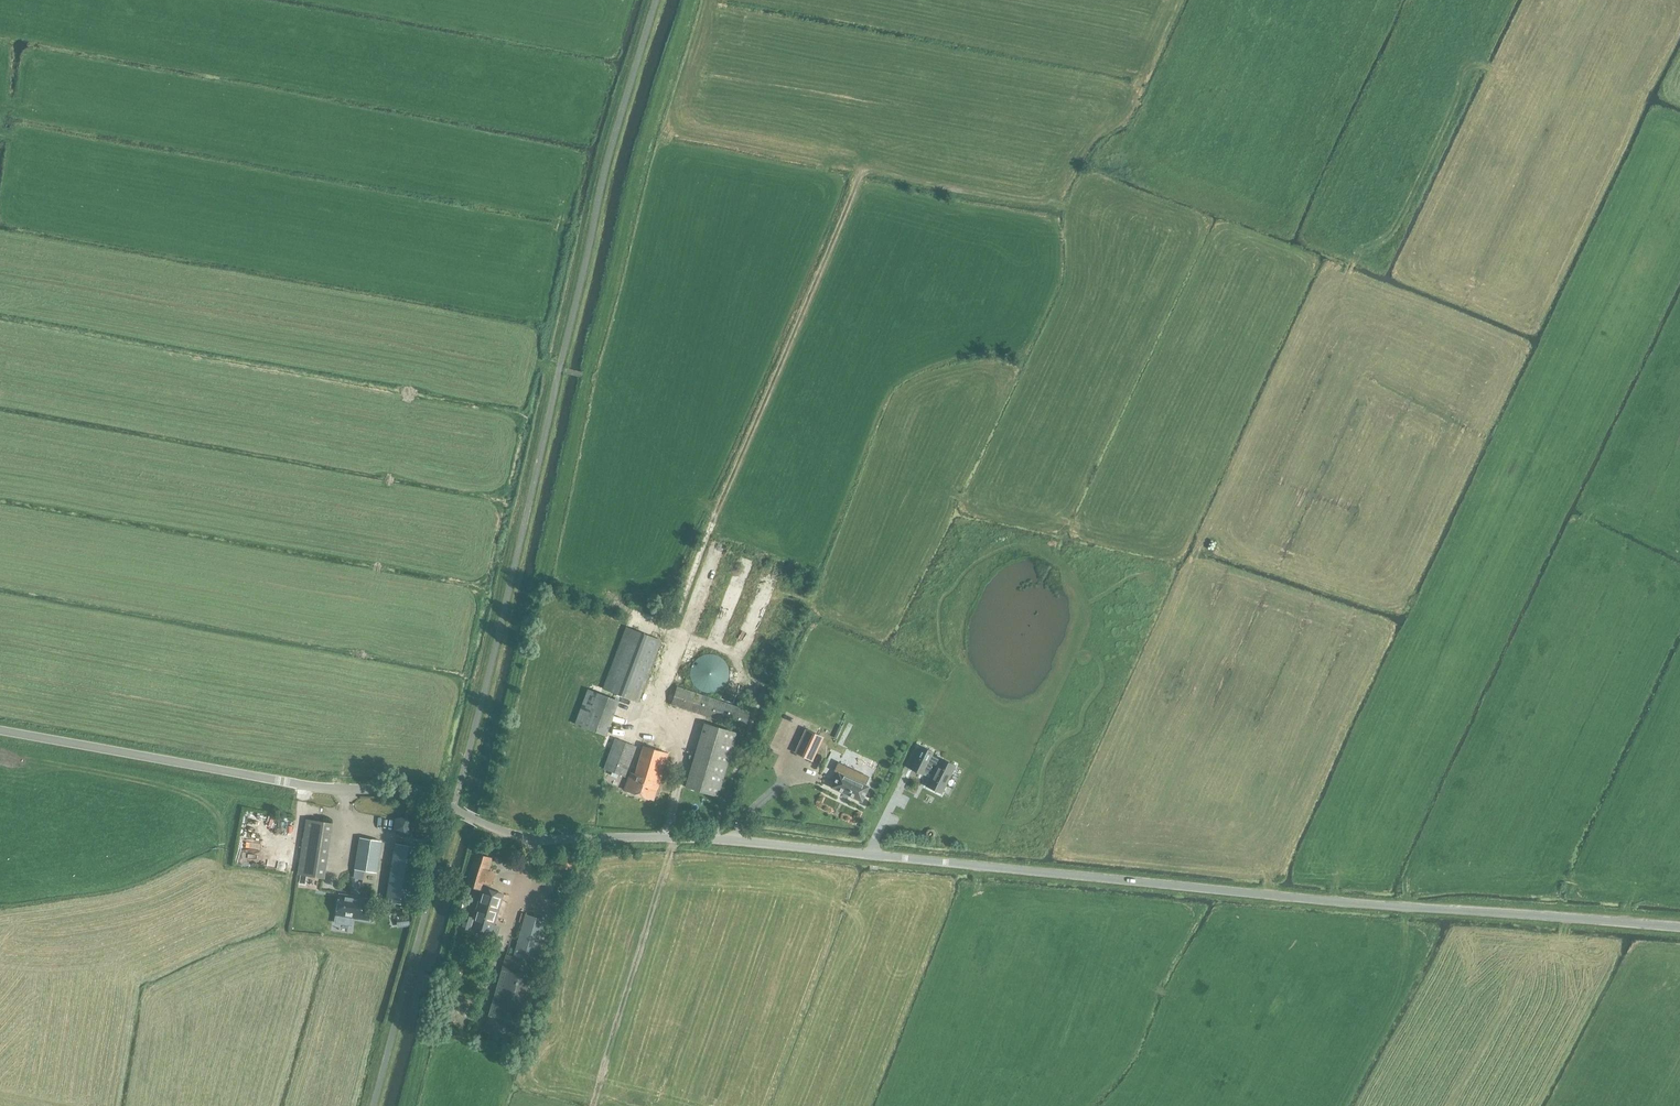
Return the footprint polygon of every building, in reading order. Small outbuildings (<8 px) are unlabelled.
[(626,627),(603,689),(639,703),(662,641),(626,627)] [(745,729),(751,711),(676,686),(670,705),(745,729)] [(619,701),(587,689),(574,724),(606,736),(619,701)] [(737,733),(705,723),(685,787),(718,797),(737,733)] [(805,730),(795,752),(812,760),(822,737),(805,730)] [(615,738),(603,769),(625,777),(637,746),(615,738)] [(624,791),(654,800),(669,754),(643,745),(634,773),(630,772),(624,791)] [(940,760),(932,757),(934,754),(921,747),(910,769),(923,776),(925,772),(932,776),(927,787),(942,795),(956,767),(941,759),(940,760)] [(862,802),(869,787),(838,773),(831,788),(862,802)] [(306,819),(300,860),(327,864),(333,823),(306,819)] [(359,838),(355,869),(376,873),(381,842),(359,838)] [(395,843),(386,901),(410,905),(419,847),(395,843)] [(475,852),(466,885),(481,889),(483,883),(491,886),(495,872),(489,871),(493,857),(475,852)] [(327,864),(300,860),(298,874),(325,878),(327,864)] [(495,925),(504,893),(482,887),(475,913),(470,912),(469,916),(462,914),(461,918),(462,919),(460,927),(497,938),(500,926),(495,925)] [(336,914),(345,916),(345,917),(345,919),(346,920),(350,921),(351,920),(352,918),(369,921),(372,900),(359,898),(359,899),(339,896),(336,914)] [(544,965),(556,924),(522,913),(519,922),(523,923),(513,957),(507,955),(484,1031),(519,1042),(543,965),(544,965)] [(399,917),(400,927),(411,926),(410,916),(399,917)] [(507,1052),(510,1040),(488,1034),(485,1046),(507,1052)]
